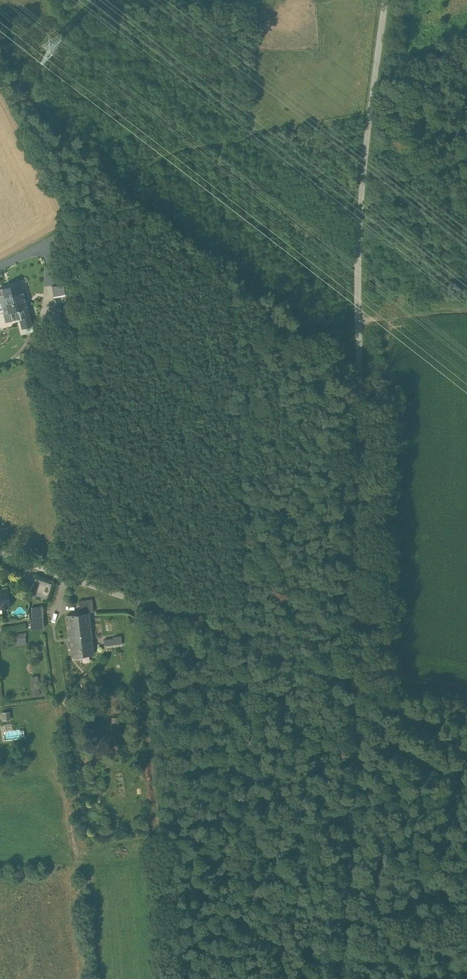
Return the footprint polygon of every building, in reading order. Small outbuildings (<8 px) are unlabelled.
[(19,282),(0,286),(0,305),(2,313),(15,310),(25,307),(19,282)] [(25,307),(15,310),(19,328),(30,326),(25,307)] [(8,609),(6,587),(0,587),(0,609),(8,609)] [(41,605),(30,606),(31,628),(42,627),(41,605)] [(89,612),(67,615),(72,657),(94,654),(89,612)] [(24,645),(25,628),(16,628),(16,645),(24,645)] [(104,646),(121,645),(120,636),(103,637),(104,646)]
